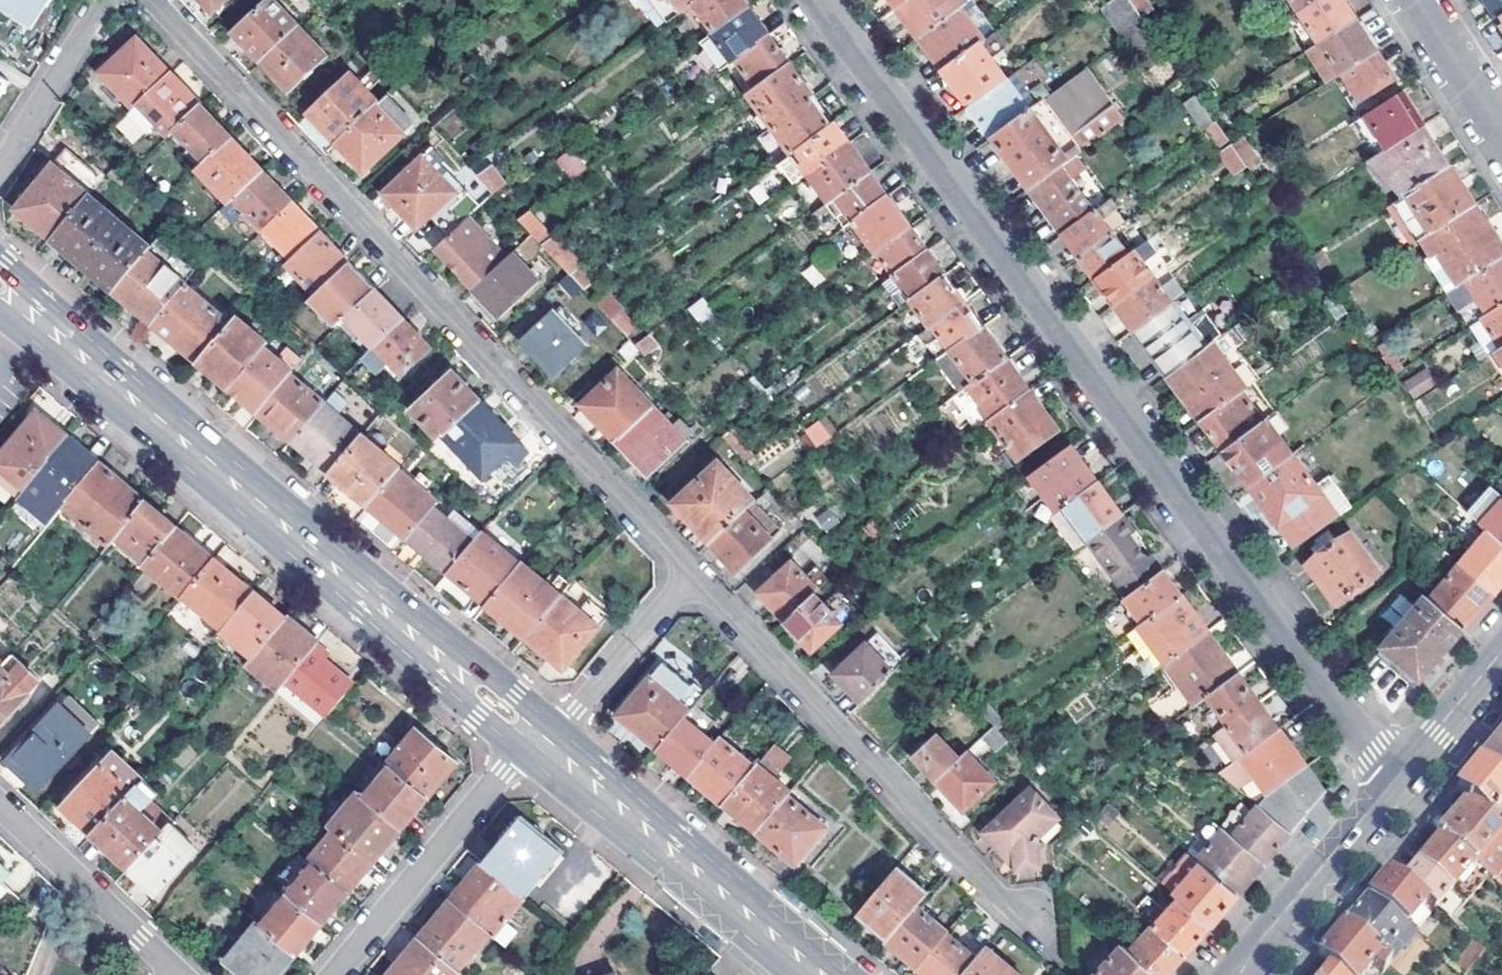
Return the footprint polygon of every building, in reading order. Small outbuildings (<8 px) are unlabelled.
[(33,29),(50,0),(0,0),(0,8),(33,29)] [(213,11),(225,0),(203,0),(213,11)] [(261,63),(300,27),(275,0),(267,0),(233,32),(261,63)] [(682,12),(693,3),(698,0),(673,0),(682,12)] [(747,6),(743,0),(698,0),(693,3),(713,31),(747,6)] [(960,6),(968,1),(967,0),(905,0),(897,6),(919,36),(960,6)] [(1144,0),(1128,0),(1140,17),(1151,10),(1144,0)] [(1357,19),(1345,0),(1317,0),(1300,11),(1288,19),(1308,50),(1357,19)] [(1300,11),(1317,0),(1293,0),(1300,11)] [(1499,15),(1501,13),(1501,0),(1489,0),(1499,15)] [(699,42),(720,70),(734,60),(769,35),(747,6),(713,31),(699,42)] [(919,36),(943,69),(979,42),(984,39),(960,6),(919,36)] [(1308,50),(1328,82),(1343,72),(1377,50),(1381,48),(1371,32),(1367,34),(1357,19),(1308,50)] [(327,55),(300,27),(261,63),(288,91),(327,55)] [(754,88),(789,63),(769,35),(734,60),(754,88)] [(989,35),(984,39),(979,42),(990,57),(1000,49),(989,35)] [(103,69),(104,71),(101,74),(118,92),(122,89),(136,105),(172,72),(138,37),(103,69)] [(964,97),(969,103),(1005,77),(990,57),(979,42),(943,69),(964,97)] [(1377,50),(1343,72),(1361,100),(1395,78),(1377,50)] [(748,93),(772,126),(813,95),(801,79),(789,63),(754,88),(748,93)] [(376,67),(359,83),(368,92),(385,77),(376,67)] [(993,136),(1037,104),(1013,71),(1005,77),(969,103),(973,109),(993,136)] [(167,135),(174,129),(201,103),(193,95),(172,72),(136,105),(127,114),(143,131),(154,121),(167,135)] [(309,114),(336,142),(378,103),(368,92),(359,83),(351,74),(309,114)] [(9,81),(0,75),(0,97),(9,81)] [(997,142),(1030,186),(1074,153),(1123,117),(1112,102),(1093,116),(1068,81),(1037,104),(993,136),(997,142)] [(1425,125),(1403,91),(1354,122),(1376,156),(1388,148),(1423,125),(1425,125)] [(378,103),(336,142),(363,172),(404,134),(394,123),(404,114),(386,95),(378,103)] [(792,154),(834,123),(813,95),(772,126),(792,154)] [(1183,103),(1203,130),(1205,128),(1214,122),(1208,114),(1195,95),(1183,103)] [(201,103),(174,129),(190,146),(183,153),(197,169),(202,164),(232,136),(201,103)] [(451,110),(437,124),(451,139),(465,126),(451,110)] [(414,124),(404,114),(394,123),(404,134),(414,124)] [(1214,122),(1205,128),(1218,147),(1227,141),(1214,122)] [(795,183),(808,173),(848,143),(845,138),(834,123),(792,154),(780,163),(795,183)] [(1423,125),(1388,148),(1415,190),(1450,167),(1423,125)] [(232,136),(202,164),(216,179),(211,184),(228,202),(233,197),(263,169),(232,136)] [(1230,145),(1246,167),(1256,160),(1241,138),(1230,145)] [(834,197),(869,171),(852,148),(848,143),(808,173),(828,202),(834,197)] [(1230,145),(1220,153),(1236,175),(1246,168),(1246,167),(1230,145)] [(1365,163),(1393,204),(1394,203),(1415,190),(1388,148),(1376,156),(1365,163)] [(52,239),(89,195),(104,177),(69,149),(17,210),(52,239)] [(416,229),(429,217),(456,192),(432,167),(438,161),(453,177),(456,174),(432,149),(384,194),(416,229)] [(554,165),(576,179),(586,163),(564,150),(554,165)] [(1064,232),(1093,211),(1070,179),(1085,168),(1074,153),(1030,186),(1054,220),(1064,232)] [(456,192),(429,217),(436,224),(470,194),(453,177),(438,161),(432,167),(456,192)] [(491,164),(477,175),(494,193),(508,183),(491,164)] [(1452,166),(1450,167),(1415,190),(1394,203),(1404,220),(1417,212),(1431,233),(1476,204),(1452,166)] [(263,169),(233,197),(263,229),(293,201),(282,189),(263,169)] [(834,197),(852,221),(887,196),(873,177),(869,171),(834,197)] [(52,239),(113,291),(150,246),(89,195),(52,239)] [(876,250),(909,225),(887,196),(852,221),(874,251),(876,250)] [(1064,232),(1080,255),(1125,222),(1109,199),(1093,211),(1064,232)] [(293,201),(263,229),(291,258),(321,230),(293,201)] [(1431,233),(1421,239),(1432,256),(1439,252),(1461,285),(1469,280),(1501,259),(1501,244),(1496,235),(1476,204),(1431,233)] [(554,236),(529,210),(518,219),(531,234),(542,245),(554,236)] [(470,215),(437,247),(448,259),(474,287),(509,255),(470,215)] [(1097,278),(1129,254),(1119,240),(1135,228),(1129,219),(1125,222),(1080,255),(1097,278)] [(876,250),(894,274),(927,250),(909,225),(876,250)] [(314,291),(348,259),(336,247),(321,230),(291,258),(286,263),(314,291)] [(554,236),(542,245),(570,274),(582,265),(555,235),(554,236)] [(157,238),(150,246),(113,291),(151,323),(185,283),(176,276),(187,263),(157,238)] [(548,275),(520,245),(509,255),(474,287),(501,317),(548,275)] [(1116,303),(1154,275),(1135,249),(1129,254),(1097,278),(1102,284),(1116,303)] [(900,307),(911,300),(945,274),(941,269),(927,250),(894,274),(882,283),(900,307)] [(375,288),(348,259),(314,291),(305,299),(319,314),(321,312),(335,326),(339,323),(375,288)] [(1501,306),(1501,259),(1469,280),(1491,314),(1501,306)] [(815,287),(825,278),(812,264),(802,273),(815,287)] [(1132,325),(1136,330),(1174,302),(1186,293),(1167,266),(1154,275),(1116,303),(1132,325)] [(570,274),(562,280),(573,293),(581,286),(570,274)] [(932,324),(964,300),(945,274),(911,300),(930,325),(932,324)] [(151,323),(197,361),(230,322),(185,283),(151,323)] [(367,352),(403,318),(375,288),(339,323),(367,352)] [(611,293),(598,301),(623,338),(636,329),(611,293)] [(1328,303),(1340,320),(1350,313),(1338,297),(1328,303)] [(703,298),(687,307),(698,324),(713,315),(703,298)] [(964,300),(932,324),(940,335),(927,344),(938,359),(983,326),(964,300)] [(1174,302),(1136,330),(1145,342),(1169,376),(1223,336),(1208,315),(1192,327),(1174,302)] [(1501,347),(1501,306),(1491,314),(1483,318),(1501,347)] [(553,311),(522,340),(553,373),(584,344),(553,311)] [(230,322),(197,361),(220,380),(228,386),(264,344),(267,340),(236,315),(230,322)] [(381,349),(401,371),(403,373),(430,347),(403,318),(367,352),(372,358),(381,349)] [(1255,341),(1242,323),(1223,336),(1169,376),(1203,421),(1242,392),(1262,378),(1241,351),(1255,341)] [(969,385),(1007,358),(997,344),(983,326),(938,359),(961,391),(969,385)] [(646,336),(635,344),(642,351),(646,355),(655,347),(646,336)] [(631,339),(620,349),(631,360),(642,351),(635,344),(631,339)] [(294,370),(264,344),(228,386),(259,412),(291,373),(294,370)] [(381,349),(372,358),(392,380),(401,371),(381,349)] [(969,385),(993,418),(1031,391),(1014,367),(1007,358),(969,385)] [(1412,399),(1436,385),(1426,367),(1402,381),(1412,399)] [(441,435),(479,399),(451,368),(409,407),(424,423),(427,420),(441,435)] [(583,404),(617,441),(653,407),(619,370),(583,404)] [(259,412),(291,439),(322,403),(324,400),(291,373),(259,412)] [(990,420),(1019,459),(1059,430),(1031,391),(993,418),(990,420)] [(1225,451),(1265,422),(1242,392),(1203,421),(1225,451)] [(520,443),(479,399),(441,435),(437,439),(463,467),(467,463),(482,479),(520,443)] [(291,439),(308,453),(311,449),(317,454),(333,467),(360,435),(322,403),(291,439)] [(684,441),(653,407),(617,441),(648,474),(684,441)] [(71,439),(41,414),(0,462),(0,469),(26,492),(34,482),(71,439)] [(1246,479),(1250,486),(1293,454),(1268,420),(1265,422),(1225,451),(1246,479)] [(806,443),(812,452),(831,438),(818,421),(809,428),(815,436),(806,443)] [(330,471),(368,503),(398,467),(401,465),(362,433),(360,435),(333,467),(330,471)] [(102,465),(71,439),(34,482),(65,508),(102,465)] [(1031,476),(1057,512),(1098,482),(1083,462),(1072,446),(1031,476)] [(308,453),(330,471),(333,467),(317,454),(311,449),(308,453)] [(1293,454),(1250,486),(1256,494),(1296,548),(1340,516),(1294,453),(1293,454)] [(675,503),(711,541),(754,501),(719,463),(675,503)] [(65,509),(110,548),(117,540),(148,504),(102,465),(65,508),(65,509)] [(368,503),(407,536),(432,505),(437,500),(398,467),(368,503)] [(21,498),(26,492),(0,469),(0,481),(21,498)] [(1077,547),(1086,541),(1122,514),(1098,482),(1057,512),(1054,515),(1077,547)] [(1494,487),(1471,513),(1472,514),(1501,541),(1501,495),(1494,487)] [(754,501),(711,541),(737,569),(781,529),(754,501)] [(147,566),(178,530),(158,512),(148,504),(117,540),(147,566)] [(407,536),(449,571),(474,540),(449,518),(432,505),(407,536)] [(831,506),(814,517),(824,532),(840,521),(831,506)] [(453,513),(449,518),(474,540),(479,534),(453,513)] [(1128,597),(1164,571),(1152,555),(1148,558),(1138,544),(1135,547),(1132,542),(1129,539),(1136,533),(1122,514),(1086,541),(1128,597)] [(1462,526),(1479,541),(1461,563),(1496,592),(1501,584),(1501,541),(1472,514),(1462,526)] [(9,547),(19,522),(0,515),(0,543),(9,547)] [(874,521),(864,528),(872,540),(882,533),(874,521)] [(1309,543),(1317,555),(1337,541),(1329,529),(1309,543)] [(183,601),(185,599),(217,562),(178,530),(147,566),(145,569),(183,601)] [(524,565),(482,530),(479,534),(474,540),(449,571),(488,604),(524,565)] [(1307,562),(1337,603),(1381,571),(1351,531),(1337,541),(1317,555),(1307,562)] [(185,599),(225,634),(257,596),(217,562),(185,599)] [(815,594),(818,591),(818,590),(807,579),(792,562),(759,593),(786,622),(815,594)] [(1496,592),(1461,563),(1430,599),(1464,628),(1480,609),(1496,592)] [(488,604),(526,636),(564,596),(575,584),(562,574),(552,586),(525,564),(524,565),(488,604)] [(807,579),(818,590),(829,580),(818,569),(807,579)] [(1125,600),(1143,624),(1182,596),(1164,571),(1128,597),(1125,600)] [(815,594),(786,622),(813,650),(842,623),(815,594)] [(224,636),(254,661),(288,622),(257,596),(225,634),(224,636)] [(578,607),(564,596),(526,636),(564,668),(609,613),(588,597),(578,607)] [(1166,663),(1209,632),(1195,613),(1182,596),(1143,624),(1139,627),(1166,663)] [(1377,654),(1415,686),(1438,659),(1464,628),(1430,599),(1426,596),(1377,654)] [(286,686),(319,648),(288,622),(254,661),(249,667),(281,693),(286,686)] [(1157,670),(1166,663),(1139,627),(1130,634),(1157,670)] [(1197,705),(1209,696),(1239,674),(1209,632),(1166,663),(1197,705)] [(835,673),(861,702),(893,672),(867,644),(835,673)] [(331,659),(319,648),(286,686),(330,721),(332,718),(357,690),(326,665),(331,659)] [(30,695),(28,693),(42,679),(15,654),(6,664),(0,670),(0,727),(30,695)] [(659,749),(685,718),(703,697),(663,663),(618,715),(659,749)] [(1209,696),(1230,724),(1260,702),(1243,679),(1239,674),(1209,696)] [(1228,726),(1246,752),(1280,728),(1274,720),(1260,702),(1230,724),(1228,726)] [(96,733),(65,703),(13,757),(27,771),(31,766),(49,782),(96,733)] [(659,749),(690,775),(716,744),(685,718),(659,749)] [(995,727),(984,738),(997,752),(1008,741),(995,727)] [(1280,728),(1246,752),(1219,771),(1237,787),(1254,776),(1268,794),(1308,766),(1290,742),(1280,728)] [(388,764),(391,766),(427,797),(455,764),(416,731),(388,764)] [(914,757),(937,782),(960,760),(937,736),(914,757)] [(1481,762),(1501,779),(1501,736),(1481,762)] [(721,738),(716,744),(690,775),(725,804),(727,802),(755,768),(721,738)] [(129,798),(145,780),(116,753),(64,806),(94,834),(129,798)] [(994,783),(967,753),(960,760),(937,782),(963,811),(994,783)] [(40,791),(49,782),(31,766),(27,771),(13,757),(9,761),(40,791)] [(1458,789),(1469,799),(1492,819),(1501,808),(1501,779),(1481,762),(1468,777),(1458,789)] [(759,830),(788,795),(791,792),(759,764),(755,768),(727,802),(759,830)] [(365,798),(401,828),(427,797),(391,766),(365,798)] [(1258,805),(1291,833),(1309,812),(1327,791),(1308,766),(1268,794),(1258,805)] [(1032,790),(984,834),(1018,870),(1039,866),(1037,843),(1039,836),(1058,819),(1032,790)] [(329,826),(334,830),(373,862),(387,845),(401,828),(365,798),(358,792),(329,826)] [(826,829),(788,795),(759,830),(758,831),(796,864),(826,829)] [(129,798),(94,834),(110,849),(131,869),(165,832),(129,798)] [(1428,825),(1444,838),(1488,874),(1497,881),(1501,875),(1501,828),(1492,819),(1469,799),(1451,822),(1440,813),(1428,825)] [(1231,837),(1264,864),(1269,859),(1291,833),(1258,805),(1231,837)] [(1501,828),(1501,808),(1492,819),(1501,828)] [(521,817),(483,863),(525,898),(563,852),(521,817)] [(165,832),(131,869),(158,895),(194,855),(181,843),(186,837),(173,824),(165,832)] [(311,863),(347,893),(373,862),(334,830),(308,860),(311,863)] [(1224,830),(1197,861),(1238,895),(1253,877),(1264,864),(1231,837),(1224,830)] [(181,843),(194,855),(200,850),(186,837),(181,843)] [(1467,899),(1488,874),(1444,838),(1423,861),(1453,887),(1467,899)] [(1162,883),(1180,898),(1212,925),(1233,901),(1238,895),(1197,861),(1188,853),(1162,883)] [(1434,908),(1453,887),(1423,861),(1404,882),(1426,901),(1434,908)] [(286,892),(288,894),(322,923),(337,905),(347,893),(311,863),(286,892)] [(452,901),(491,934),(494,937),(510,917),(525,898),(483,863),(452,901)] [(9,888),(16,880),(0,864),(0,879),(9,888)] [(917,905),(929,891),(898,866),(857,915),(887,941),(917,905)] [(1404,882),(1390,870),(1376,888),(1371,894),(1407,924),(1426,901),(1404,882)] [(9,888),(0,879),(0,932),(1,933),(27,905),(9,888)] [(263,925),(297,953),(322,923),(288,894),(263,925)] [(1382,956),(1409,926),(1407,924),(1371,894),(1366,899),(1345,924),(1382,956)] [(1180,898),(1155,926),(1187,953),(1206,932),(1212,925),(1180,898)] [(447,906),(420,939),(459,972),(491,934),(452,901),(447,906)] [(947,931),(917,905),(887,941),(918,966),(946,932),(947,931)] [(524,929),(510,917),(494,937),(507,947),(524,929)] [(297,953),(263,925),(259,922),(226,960),(244,974),(279,974),(297,953)] [(1319,955),(1333,967),(1343,974),(1366,974),(1375,964),(1383,971),(1390,962),(1382,956),(1345,924),(1330,942),(1324,949),(1319,955)] [(1155,926),(1153,926),(1130,952),(1156,974),(1167,974),(1180,961),(1187,953),(1155,926)] [(977,958),(946,932),(918,966),(928,974),(963,974),(977,958)] [(90,946),(68,936),(59,956),(82,965),(90,946)] [(459,972),(420,939),(404,959),(390,974),(462,974),(459,972)] [(1458,965),(1468,973),(1486,954),(1476,944),(1458,965)] [(1130,952),(1122,945),(1107,961),(1095,974),(1156,974),(1130,952)] [(963,974),(1021,974),(987,946),(977,958),(963,974)] [(1333,967),(1326,974),(1343,974),(1333,967)]
